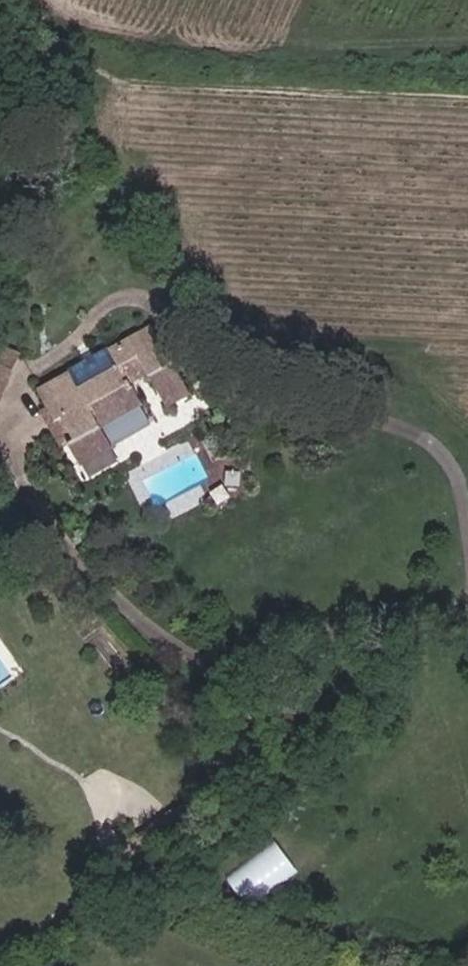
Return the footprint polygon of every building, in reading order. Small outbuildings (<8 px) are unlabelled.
[(97,406),(138,384),(133,374),(149,365),(170,398),(194,385),(155,315),(114,337),(124,354),(81,377),(73,362),(40,381),(55,409),(66,404),(80,430),(70,437),(82,456),(114,440),(103,418),(97,406)] [(97,406),(103,418),(145,396),(138,384),(97,406)] [(66,404),(55,409),(70,437),(80,430),(66,404)] [(254,903),(299,866),(276,838),(231,876),(254,903)]
